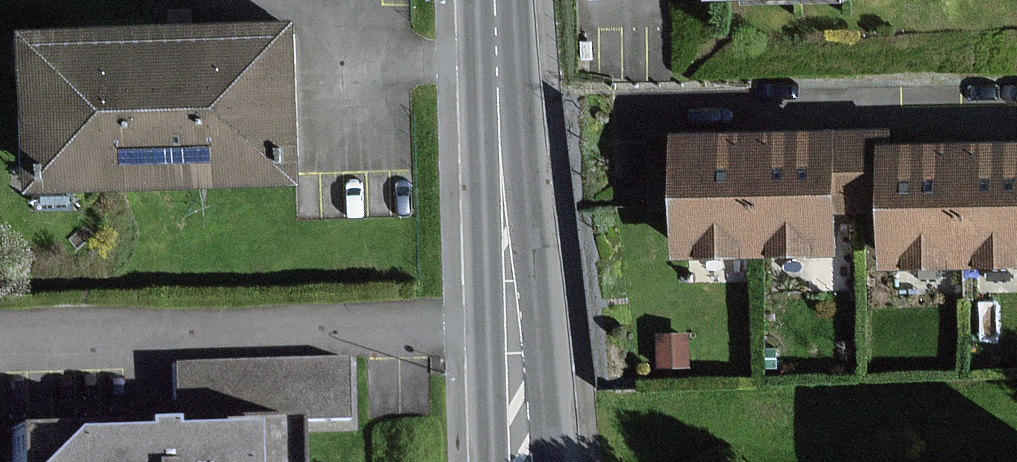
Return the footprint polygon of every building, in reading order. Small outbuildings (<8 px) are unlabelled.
[(81,32),(27,33),(30,183),(294,178),(291,27),(183,30),(81,32)] [(725,137),(674,137),(675,254),(853,252),(852,204),(883,204),(883,145),(882,135),(784,136),(725,137)] [(883,145),(883,204),(884,264),(1016,263),(1016,144),(990,144),(932,145),(883,145)] [(685,334),(658,335),(658,365),(685,365),(685,334)] [(341,418),(339,360),(171,365),(173,423),(287,420),(341,418)] [(9,429),(10,461),(289,461),(287,420),(173,423),(9,429)]
